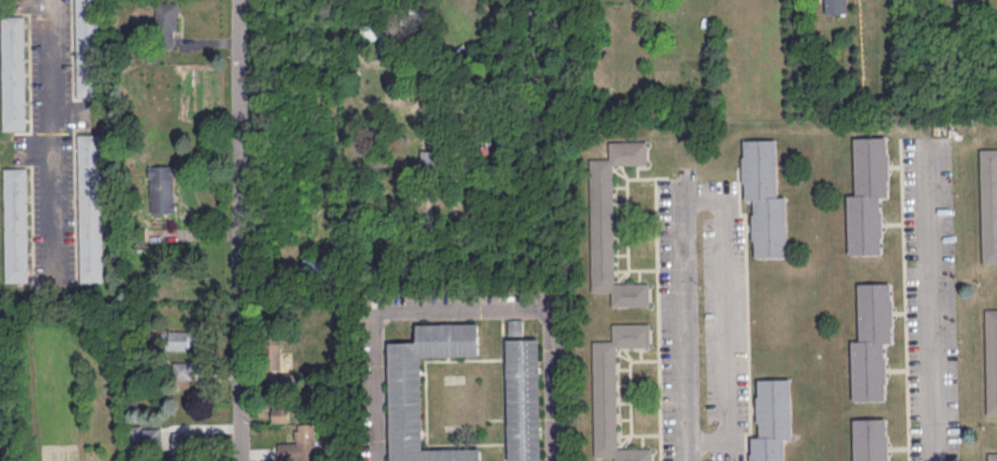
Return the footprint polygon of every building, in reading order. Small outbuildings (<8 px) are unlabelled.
[(100,95),(100,0),(76,0),(77,95),(100,95)] [(825,13),(825,0),(846,0),(846,12),(825,13)] [(157,2),(157,47),(177,47),(177,2),(157,2)] [(25,15),(2,16),(3,130),(26,129),(25,15)] [(102,133),(78,134),(81,282),(104,281),(102,133)] [(849,254),(881,253),(880,237),(883,236),(882,208),(879,208),(879,196),(888,196),(887,180),(889,179),(888,152),(886,151),(886,136),(854,137),(855,194),(847,195),(849,254)] [(743,139),(776,139),(777,196),(785,196),(788,257),(755,258),(755,240),(752,240),(752,213),(754,214),(753,199),(745,200),(745,183),(742,182),(742,156),(744,156),(743,139)] [(648,164),(648,140),(609,141),(610,158),(589,158),(592,291),(612,291),(612,307),(650,305),(650,282),(616,282),(613,164),(648,164)] [(980,149),(996,148),(996,263),(983,264),(980,149)] [(421,164),(436,166),(438,152),(423,150),(421,164)] [(151,213),(176,213),(176,165),(151,165),(151,213)] [(27,168),(5,168),(6,281),(28,281),(27,168)] [(305,259),(305,281),(334,281),(334,259),(305,259)] [(858,283),(889,282),(891,297),(892,298),(893,325),(892,327),(892,343),(883,343),(884,356),(886,357),(886,383),(885,385),(885,400),(853,400),(852,341),(860,340),(858,283)] [(985,309),(987,414),(996,414),(996,308),(985,309)] [(523,319),(508,319),(508,334),(523,334),(523,319)] [(481,447),(423,448),(421,357),(479,355),(479,322),(417,324),(417,341),(388,342),(390,460),(481,460),(481,447)] [(613,323),(613,340),(593,340),(595,457),(615,456),(615,460),(653,460),(653,447),(619,447),(617,346),(652,345),(651,322),(613,323)] [(195,330),(170,330),(170,350),(195,350),(195,330)] [(281,369),(281,335),(262,335),(262,369),(281,369)] [(540,338),(507,339),(509,460),(542,460),(540,338)] [(191,379),(192,362),(174,362),(173,378),(191,379)] [(783,438),(785,460),(749,460),(749,453),(751,453),(751,436),(760,436),(759,422),(757,422),(756,395),(759,395),(758,378),(790,378),(791,438),(783,438)] [(887,460),(854,460),(853,418),(885,418),(886,434),(888,435),(889,459),(887,460)] [(279,460),(289,460),(319,460),(318,423),(296,423),(296,442),(279,442),(279,460)] [(212,453),(212,431),(173,431),(173,453),(212,453)] [(988,452),(988,460),(996,460),(996,452),(988,452)]
